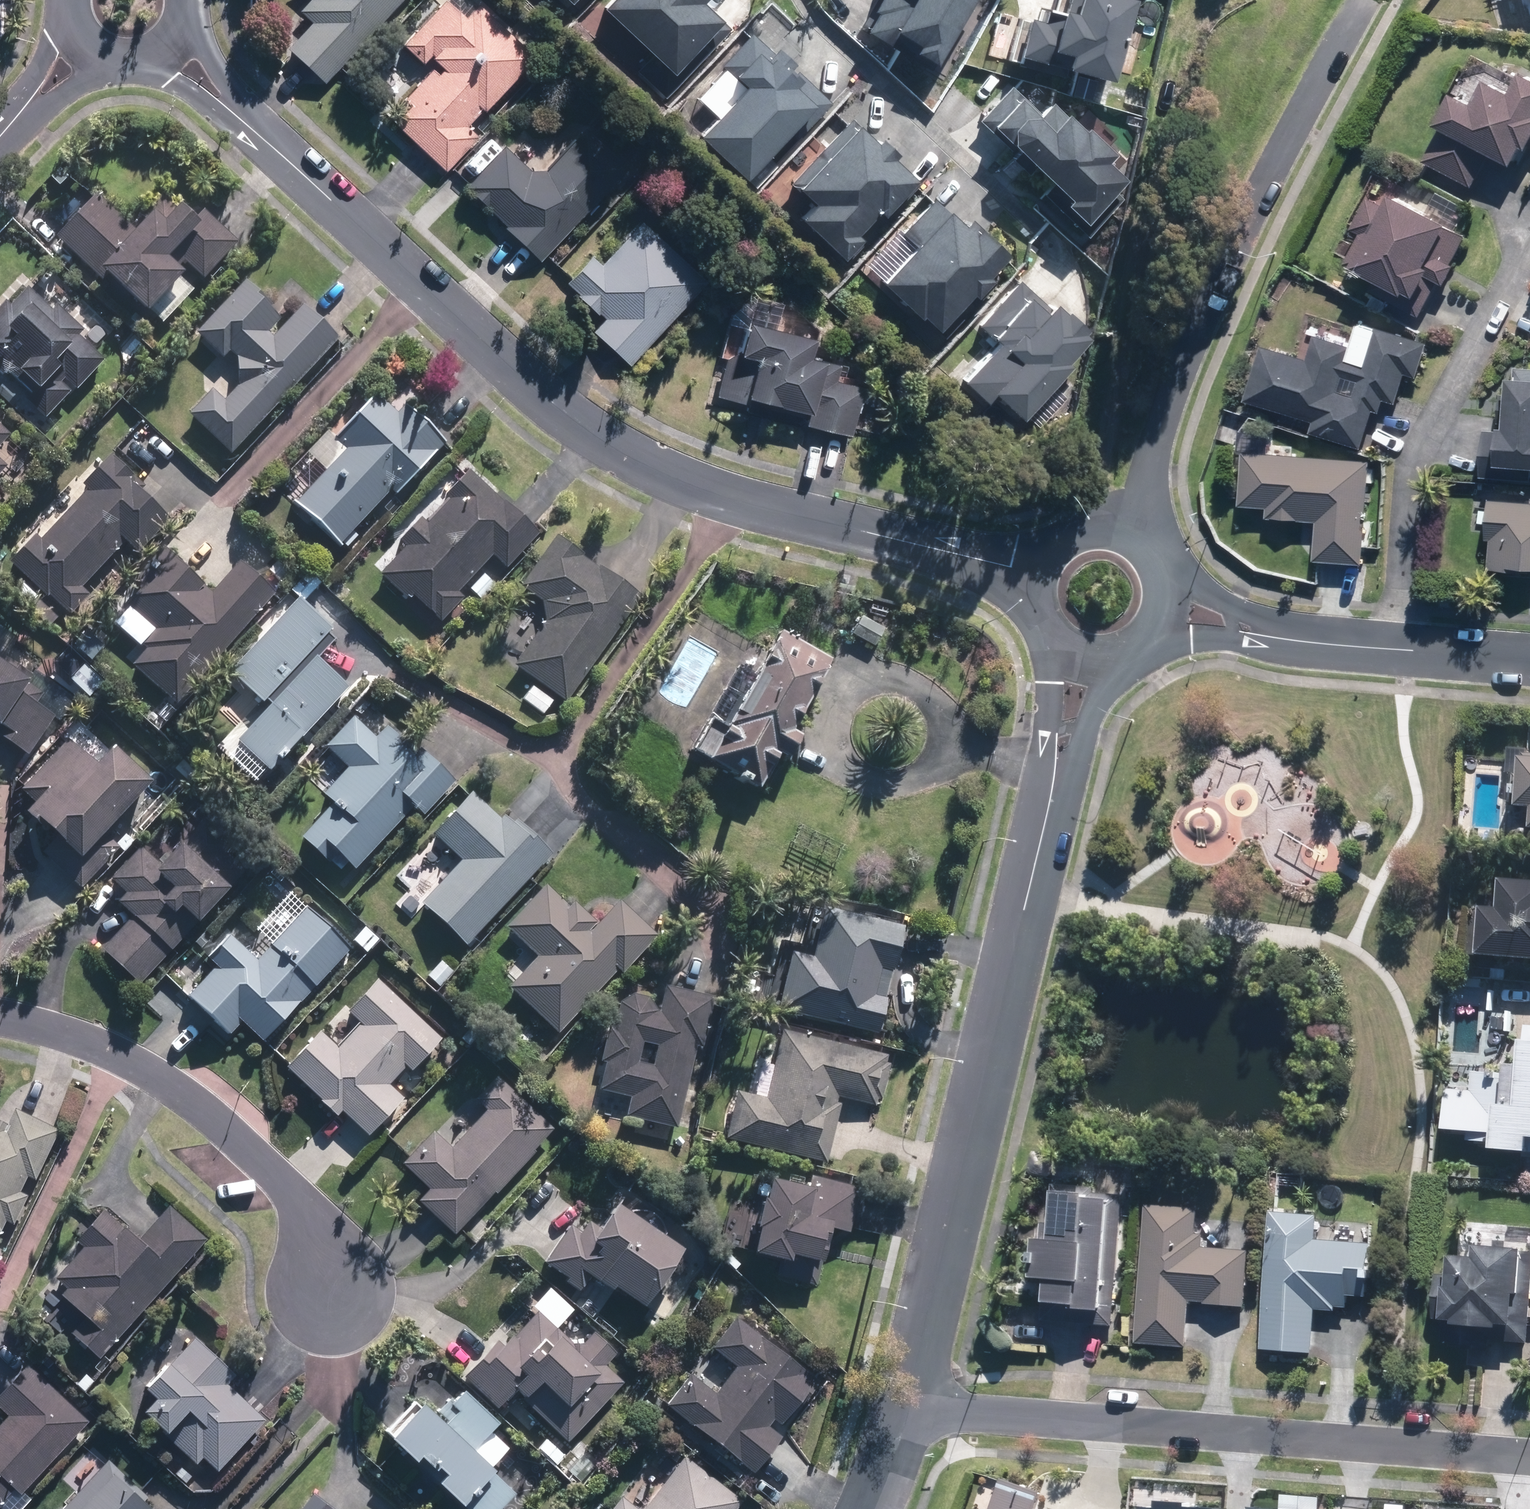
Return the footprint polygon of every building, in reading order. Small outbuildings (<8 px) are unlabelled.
[(327,85),(406,0),(312,0),(302,11),(314,22),(289,49),(327,85)] [(448,173),(480,138),(468,127),(484,110),(487,113),(536,59),(480,6),(469,18),(450,0),(449,0),(406,46),(427,65),(435,56),(437,58),(435,60),(446,70),(441,76),(435,70),(406,101),(412,106),(396,124),(448,173)] [(727,35),(690,0),(604,0),(595,9),(664,77),(696,45),(707,55),(727,35)] [(967,0),(898,0),(879,33),(902,47),(897,56),(925,72),(967,0)] [(1055,14),(1049,12),(1046,24),(1019,18),(1009,59),(1035,65),(1038,53),(1059,59),(1055,73),(1106,86),(1127,0),(1058,0),(1055,14)] [(1529,16),(1529,15),(1529,0),(1521,0),(1523,7),(1527,7),(1529,16)] [(764,55),(743,36),(713,69),(724,80),(722,82),(733,91),(690,138),(741,185),(784,138),(791,144),(827,105),(768,51),(764,55)] [(1513,72),(1503,93),(1477,79),(1465,103),(1443,92),(1426,124),(1434,129),(1418,161),(1469,187),(1485,155),(1505,165),(1515,146),(1520,149),(1529,130),(1529,81),(1513,72)] [(1006,86),(974,123),(994,141),(991,144),(1057,204),(1052,209),(1073,227),(1115,181),(1097,167),(1107,155),(1076,130),(1074,132),(1041,104),(1035,110),(1007,87),(1006,86)] [(864,139),(844,120),(781,188),(802,208),(789,222),(833,263),(909,182),(884,159),(887,156),(867,137),(864,139)] [(506,228),(542,262),(630,168),(587,129),(548,171),(533,171),(507,147),(468,189),(508,227),(506,228)] [(136,228),(98,191),(58,235),(109,281),(114,276),(149,309),(186,269),(181,264),(185,260),(204,277),(240,240),(205,208),(199,216),(184,201),(179,206),(164,193),(144,215),(146,217),(136,228)] [(1366,290),(1414,317),(1434,282),(1439,285),(1450,266),(1446,263),(1462,236),(1382,194),(1377,204),(1362,197),(1346,228),(1356,233),(1340,263),(1344,265),(1343,268),(1370,281),(1366,290)] [(905,248),(870,286),(908,321),(911,318),(929,334),(961,298),(965,301),(983,282),(978,278),(997,258),(958,222),(952,229),(924,204),(894,238),(905,248)] [(710,283),(644,222),(603,266),(594,257),(569,284),(580,295),(579,297),(600,316),(601,314),(607,320),(595,333),(631,367),(710,283)] [(233,451),(340,336),(303,302),(274,335),(270,331),(284,316),(272,306),(274,302),(246,276),(198,330),(225,356),(231,349),(238,355),(241,383),(226,398),(214,387),(190,412),(233,451)] [(1075,331),(1012,281),(1010,279),(971,328),(984,338),(979,344),(983,347),(953,384),(980,406),(985,400),(1012,421),(1014,419),(1019,422),(1064,367),(1059,363),(1077,341),(1071,336),(1075,331)] [(29,284),(11,303),(7,299),(0,306),(0,370),(4,374),(8,370),(31,391),(25,398),(46,417),(72,389),(62,380),(65,377),(77,387),(106,357),(80,333),(85,328),(58,303),(53,308),(29,284)] [(729,360),(719,397),(810,422),(809,427),(853,439),(864,392),(834,384),(837,372),(828,369),(830,364),(813,360),(818,342),(751,323),(749,330),(743,328),(736,354),(729,360)] [(1302,359),(1256,346),(1242,400),(1309,421),(1307,433),(1357,448),(1369,410),(1377,412),(1380,400),(1393,404),(1402,373),(1414,377),(1424,343),(1371,327),(1361,363),(1343,358),(1347,346),(1309,335),(1302,359)] [(1514,369),(1513,381),(1503,381),(1500,431),(1481,430),(1479,480),(1529,482),(1529,370),(1514,369)] [(349,447),(296,502),(339,543),(392,487),(397,491),(437,449),(438,450),(447,440),(408,403),(399,412),(378,393),(337,436),(349,447)] [(12,433),(0,422),(0,446),(12,433)] [(1366,460),(1238,451),(1234,505),(1263,507),(1262,518),(1313,522),(1310,561),(1358,565),(1366,460)] [(42,538),(36,532),(11,560),(48,595),(50,593),(71,614),(91,593),(83,585),(126,539),(140,551),(172,517),(142,489),(146,484),(113,452),(84,483),(89,487),(42,538)] [(9,464),(0,455),(0,473),(9,464)] [(505,500),(470,467),(446,494),(450,497),(428,521),(423,515),(402,538),(407,544),(383,572),(410,598),(414,594),(442,619),(466,595),(460,590),(495,552),(510,566),(542,531),(507,498),(505,500)] [(1529,498),(1528,503),(1485,499),(1482,539),(1486,539),(1484,570),(1522,573),(1523,569),(1529,569),(1529,498)] [(568,701),(643,594),(601,564),(600,566),(584,555),(585,552),(559,533),(522,584),(543,599),(546,619),(515,663),(568,701)] [(178,703),(276,591),(240,559),(212,591),(204,584),(206,583),(183,563),(185,561),(165,544),(132,580),(141,587),(128,604),(156,628),(143,642),(147,645),(132,663),(178,703)] [(323,581),(311,569),(292,589),(305,601),(323,581)] [(503,577),(493,569),(481,583),(491,591),(503,577)] [(13,593),(28,606),(41,592),(26,578),(13,593)] [(301,598),(234,670),(264,698),(266,695),(275,704),(243,738),(272,765),(347,684),(318,657),(336,638),(327,630),(331,626),(301,598)] [(863,614),(854,632),(876,645),(886,627),(863,614)] [(795,728),(835,659),(784,629),(731,722),(716,714),(696,748),(763,786),(783,751),(791,756),(804,733),(795,728)] [(30,752),(56,715),(37,702),(45,691),(29,680),(34,674),(5,654),(3,658),(0,656),(0,731),(30,752)] [(87,680),(95,673),(96,672),(83,660),(74,669),(87,680)] [(95,673),(87,680),(84,683),(95,694),(106,684),(95,673)] [(524,698),(545,712),(556,698),(535,682),(524,698)] [(339,851),(357,867),(415,804),(425,814),(458,779),(422,746),(415,754),(408,748),(411,745),(388,724),(377,734),(355,714),(327,743),(350,765),(325,792),(334,800),(302,834),(331,860),(339,851)] [(18,819),(49,848),(39,858),(77,893),(118,848),(101,832),(144,785),(106,750),(88,769),(64,747),(18,796),(29,807),(18,819)] [(1519,750),(1519,752),(1513,751),(1509,802),(1525,803),(1523,823),(1529,824),(1529,751),(1519,750)] [(502,825),(468,794),(428,838),(456,863),(416,907),(461,948),(547,854),(509,819),(502,825)] [(216,863),(204,876),(170,845),(154,863),(137,847),(104,883),(120,897),(111,906),(126,920),(97,953),(134,987),(232,878),(216,863)] [(426,872),(411,858),(393,877),(409,891),(426,872)] [(1529,963),(1529,882),(1495,881),(1493,910),(1475,909),(1473,960),(1529,963)] [(617,902),(586,933),(586,920),(569,903),(563,910),(539,888),(501,928),(522,949),(499,972),(511,983),(504,990),(552,1036),(615,973),(617,974),(653,938),(617,902)] [(243,940),(231,929),(201,961),(211,971),(182,1001),(222,1039),(236,1024),(258,1045),(344,953),(284,896),(243,940)] [(771,1013),(882,1037),(890,1001),(883,999),(899,930),(813,911),(803,957),(784,953),(771,1013)] [(459,969),(443,955),(418,982),(435,997),(459,969)] [(334,1049),(317,1033),(281,1072),(315,1103),(313,1105),(331,1121),(337,1113),(365,1139),(401,1100),(385,1086),(401,1068),(407,1073),(437,1040),(374,981),(343,1014),(355,1026),(334,1049)] [(620,1121),(676,1131),(690,1048),(700,1050),(710,997),(660,988),(655,1015),(649,1014),(651,1001),(616,995),(612,1018),(606,1017),(592,1095),(624,1100),(620,1121)] [(1514,1010),(1512,1067),(1498,1066),(1498,1091),(1440,1090),(1439,1133),(1465,1134),(1465,1144),(1487,1144),(1487,1154),(1525,1155),(1525,1141),(1529,1141),(1529,1010),(1514,1010)] [(836,1102),(872,1109),(874,1100),(879,1101),(887,1064),(883,1063),(884,1056),(774,1035),(763,1100),(729,1093),(719,1145),(824,1165),(836,1102)] [(508,1092),(497,1082),(488,1091),(483,1087),(469,1102),(481,1114),(447,1150),(430,1134),(398,1169),(425,1193),(414,1205),(450,1237),(456,1230),(472,1244),(484,1231),(469,1216),(490,1194),(493,1197),(533,1153),(530,1150),(551,1127),(511,1090),(508,1092)] [(0,1116),(0,1240),(3,1241),(14,1218),(20,1221),(35,1191),(27,1187),(34,1172),(44,1177),(65,1127),(18,1107),(14,1118),(0,1116)] [(802,1192),(758,1184),(741,1276),(816,1289),(826,1231),(849,1235),(857,1188),(804,1178),(802,1192)] [(1093,1327),(1113,1328),(1121,1190),(1049,1186),(1046,1240),(1029,1239),(1027,1283),(1041,1284),(1040,1310),(1093,1313),(1093,1327)] [(130,1225),(106,1205),(79,1238),(88,1245),(61,1277),(69,1284),(62,1292),(87,1313),(75,1327),(107,1354),(207,1236),(170,1204),(146,1232),(133,1221),(130,1225)] [(1143,1206),(1135,1345),(1187,1348),(1189,1305),(1243,1309),(1246,1252),(1202,1249),(1203,1237),(1194,1236),(1196,1209),(1143,1206)] [(594,1231),(582,1223),(575,1233),(563,1226),(537,1266),(561,1281),(559,1285),(576,1296),(584,1284),(601,1295),(603,1293),(634,1313),(675,1253),(607,1210),(594,1231)] [(1269,1213),(1261,1352),(1311,1355),(1314,1309),(1336,1311),(1337,1307),(1345,1308),(1346,1299),(1365,1300),(1368,1244),(1315,1241),(1317,1216),(1269,1213)] [(1529,1283),(1529,1247),(1473,1245),(1472,1260),(1446,1259),(1445,1289),(1439,1288),(1437,1340),(1527,1344),(1529,1283)] [(498,1336),(457,1378),(494,1411),(507,1396),(564,1446),(619,1382),(600,1366),(611,1354),(588,1334),(572,1351),(552,1333),(570,1312),(545,1291),(518,1319),(513,1314),(495,1333),(498,1336)] [(774,1439),(816,1385),(731,1318),(705,1351),(729,1370),(708,1397),(685,1379),(661,1409),(749,1477),(777,1442),(774,1439)] [(242,1370),(197,1329),(146,1385),(159,1396),(146,1410),(201,1461),(208,1454),(223,1468),(269,1417),(231,1382),(242,1370)] [(31,1359),(0,1395),(0,1402),(10,1411),(0,1423),(0,1508),(1,1508),(4,1506),(7,1508),(23,1508),(34,1496),(27,1490),(94,1413),(31,1359)] [(507,1449),(489,1433),(495,1425),(456,1391),(432,1418),(411,1400),(374,1443),(403,1469),(408,1465),(418,1474),(421,1471),(433,1481),(425,1490),(447,1508),(453,1508),(454,1508),(498,1508),(510,1495),(485,1474),(507,1449)] [(744,1497),(683,1454),(645,1508),(735,1508),(744,1497)] [(112,1456),(61,1508),(163,1508),(164,1508),(112,1456)] [(997,1487),(996,1490),(981,1485),(973,1508),(1035,1508),(1038,1501),(997,1487)] [(311,1495),(300,1508),(330,1508),(311,1495)] [(615,1497),(606,1508),(632,1508),(615,1497)]
